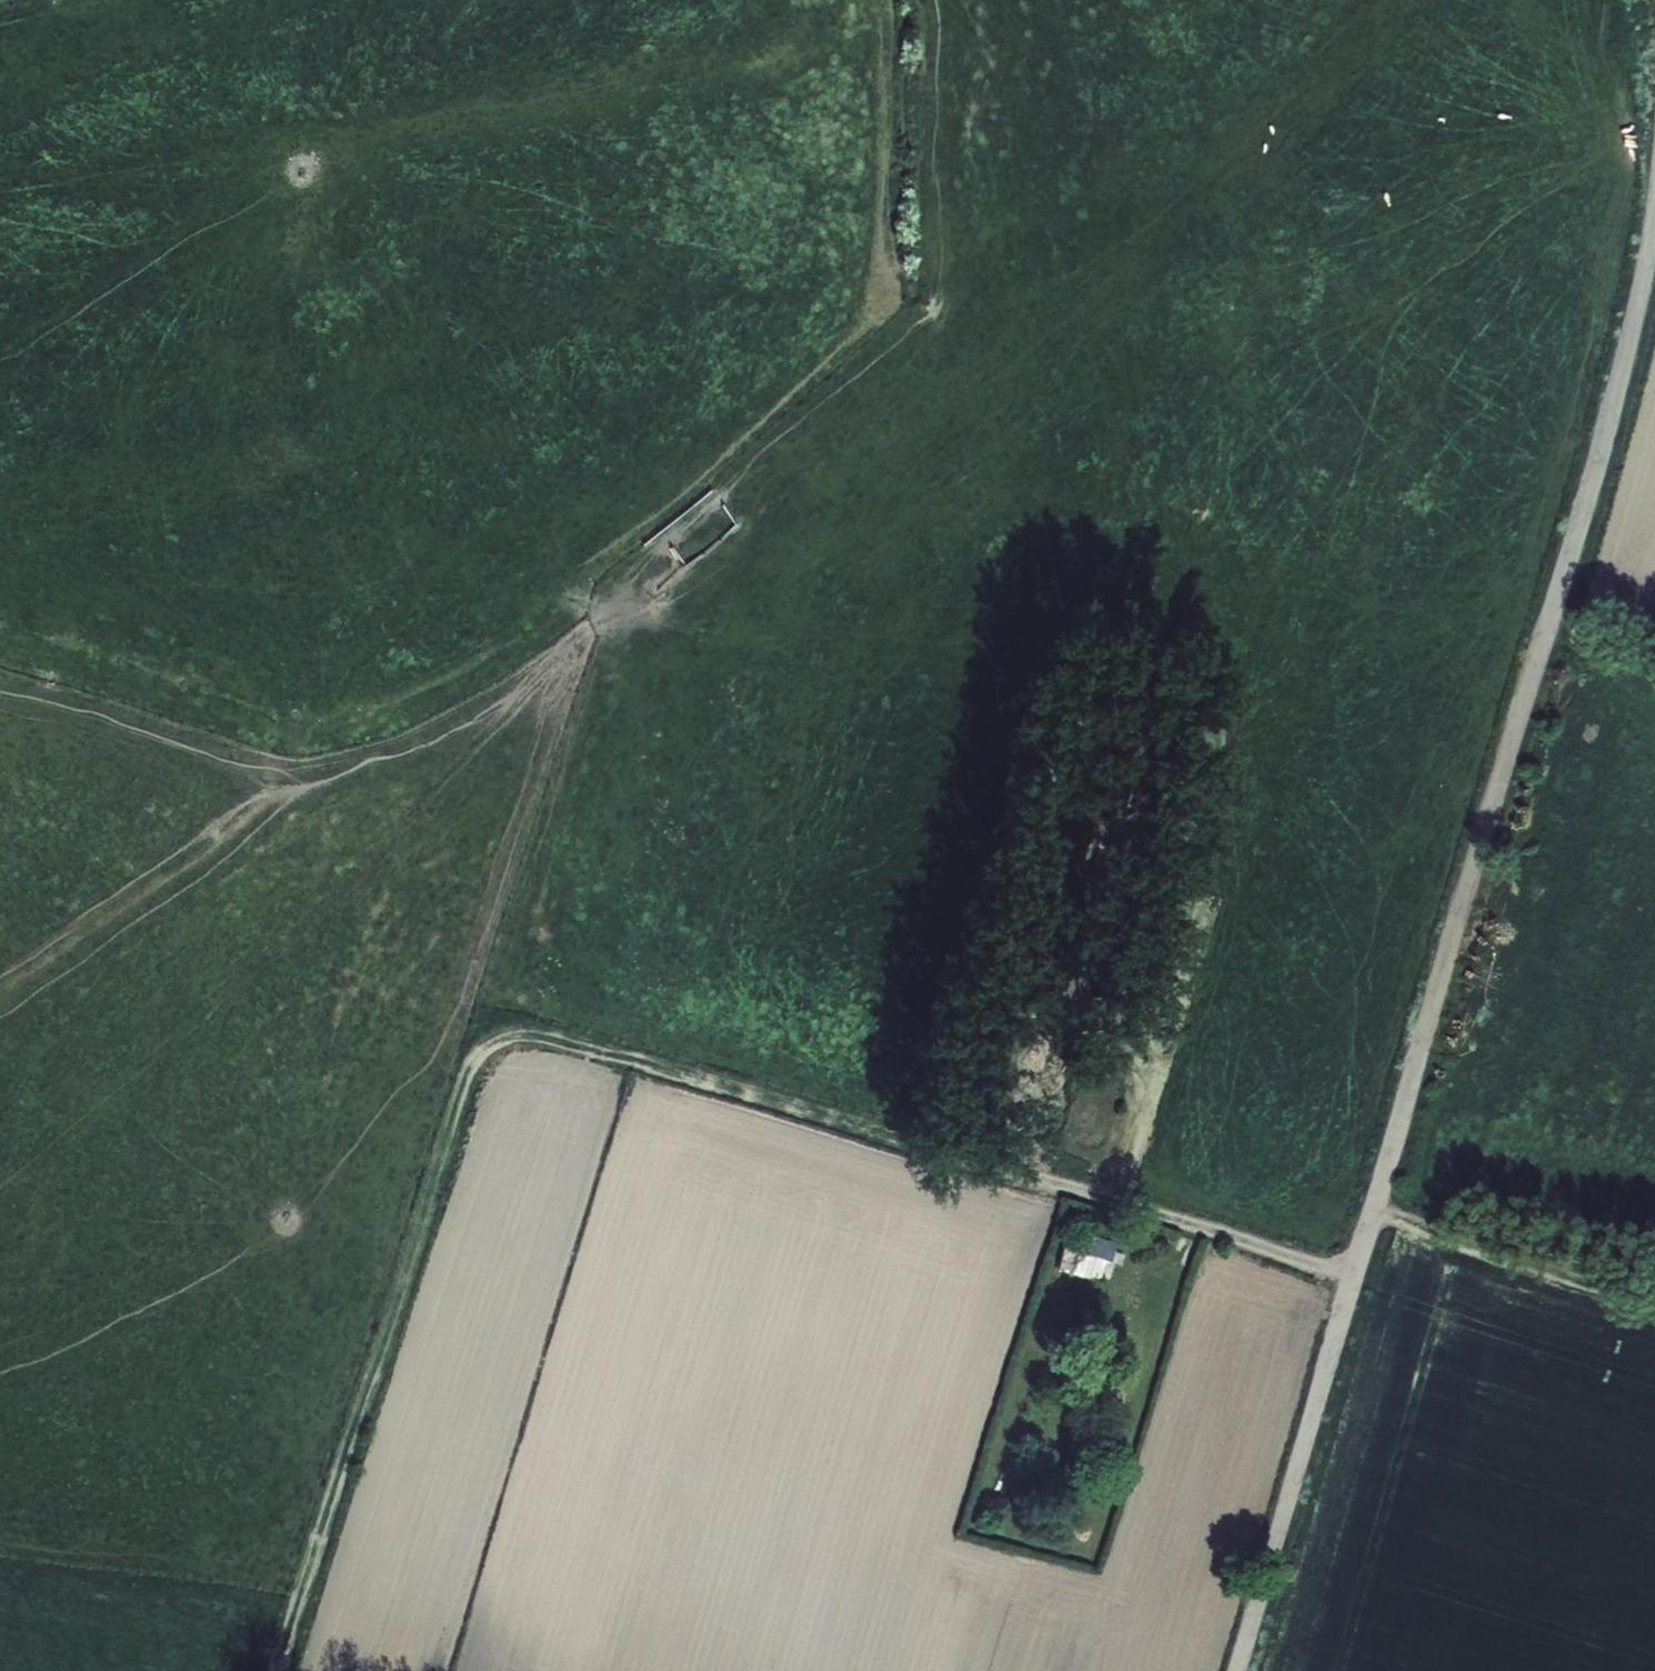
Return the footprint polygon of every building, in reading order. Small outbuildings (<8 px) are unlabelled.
[(1105,1281),(1112,1261),(1081,1251),(1074,1270),(1105,1281)]
